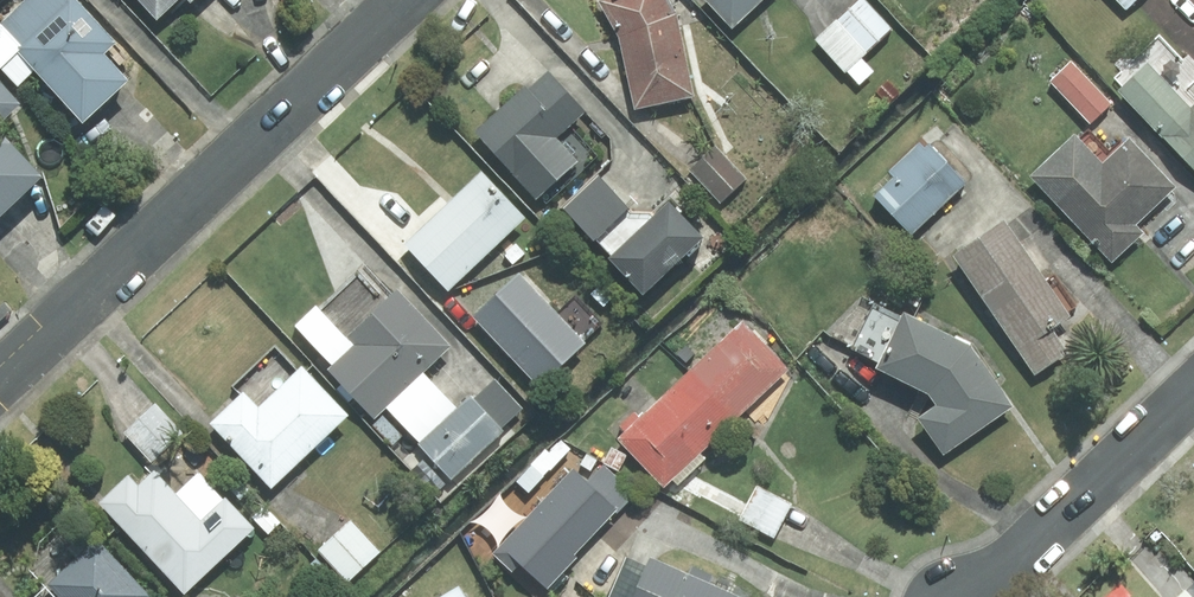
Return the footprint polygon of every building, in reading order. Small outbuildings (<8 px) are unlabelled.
[(117,48),(72,0),(22,0),(0,21),(0,76),(18,59),(83,129),(131,84),(107,57),(117,48)] [(159,23),(182,1),(190,9),(199,0),(137,0),(159,23)] [(667,0),(598,0),(597,0),(620,38),(633,109),(691,99),(676,16),(667,0)] [(731,32),(767,0),(702,0),(731,32)] [(864,0),(858,0),(814,41),(857,86),(872,72),(861,60),(893,31),(864,0)] [(1125,12),(1137,0),(1112,0),(1125,12)] [(1114,91),(1193,173),(1193,60),(1187,53),(1182,58),(1159,35),(1114,78),(1121,85),(1114,91)] [(1071,62),(1049,83),(1090,126),(1112,105),(1071,62)] [(0,89),(0,132),(21,114),(0,89)] [(524,89),(474,132),(533,201),(538,196),(546,205),(588,169),(577,157),(571,162),(554,141),(563,133),(524,89)] [(1073,134),(1027,177),(1110,265),(1144,233),(1136,224),(1176,186),(1130,137),(1120,146),(1101,126),(1092,135),(1086,129),(1077,138),(1073,134)] [(44,185),(0,133),(0,222),(44,185)] [(912,236),(963,184),(921,142),(888,175),(895,182),(876,201),(912,236)] [(746,180),(714,146),(687,171),(719,205),(746,180)] [(527,219),(479,171),(403,247),(451,294),(527,219)] [(627,211),(598,178),(562,208),(591,242),(627,211)] [(702,242),(666,203),(606,259),(642,297),(702,242)] [(1003,220),(951,255),(1034,377),(1075,349),(1063,331),(1073,323),(1003,220)] [(403,438),(381,413),(451,348),(397,289),(344,338),(354,349),(328,373),(372,421),(394,445),(403,438)] [(968,347),(899,314),(872,370),(930,397),(936,406),(917,418),(941,455),(1009,411),(968,347)] [(787,370),(741,322),(618,440),(664,488),(787,370)] [(271,491),(346,417),(299,368),(297,370),(273,346),(231,386),(239,394),(207,426),(271,491)] [(503,428),(470,396),(419,447),(452,479),(503,428)] [(158,406),(125,435),(149,464),(183,435),(158,406)] [(515,483),(528,495),(570,451),(557,439),(515,483)] [(586,486),(568,470),(498,549),(545,590),(614,512),(617,515),(636,494),(603,466),(586,486)] [(127,477),(98,504),(182,595),(254,529),(225,498),(201,520),(156,471),(137,488),(127,477)] [(792,502),(755,486),(739,523),(776,539),(792,502)] [(352,522),(318,551),(346,584),(381,554),(352,522)] [(43,581),(55,595),(53,596),(145,596),(93,538),(43,581)] [(574,580),(595,596),(744,596),(648,557),(640,575),(631,571),(635,567),(605,542),(574,580)] [(456,583),(431,596),(464,596),(456,583)] [(1184,589),(1175,596),(1192,596),(1184,589)]
